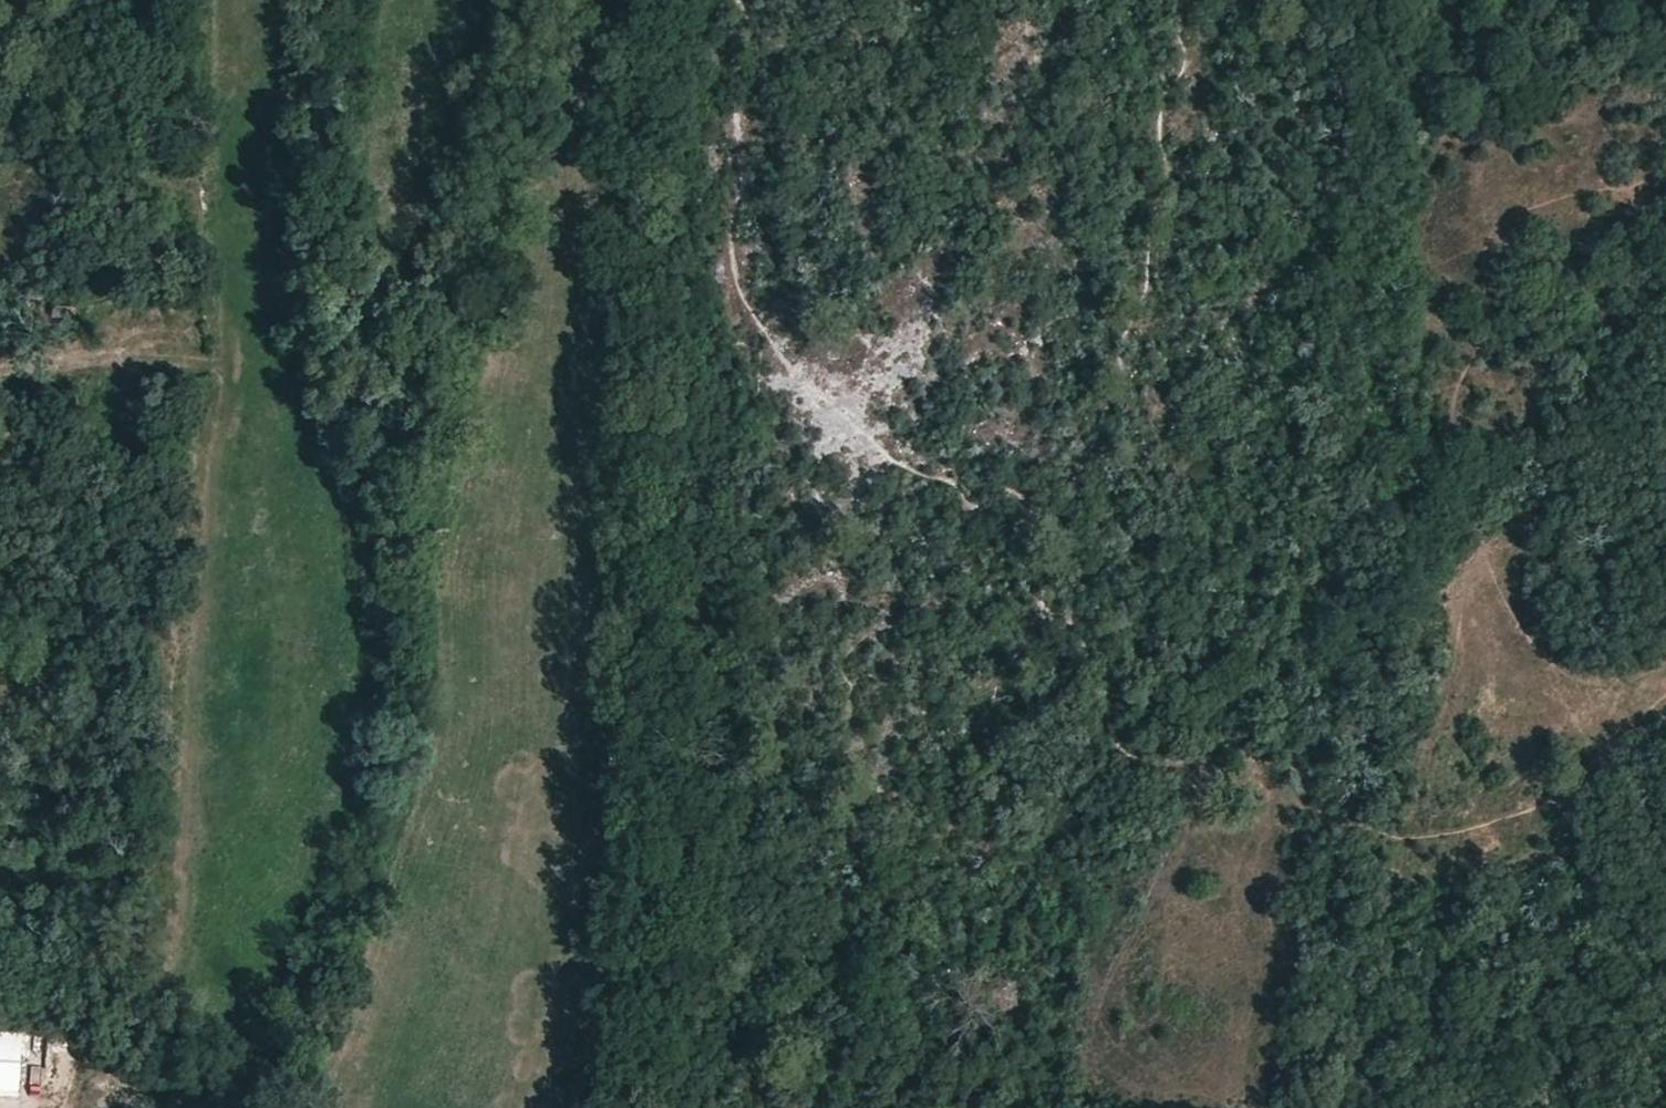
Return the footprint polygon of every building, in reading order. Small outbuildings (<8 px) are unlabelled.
[(10,1028),(0,1027),(0,1087),(5,1088),(10,1028)]
